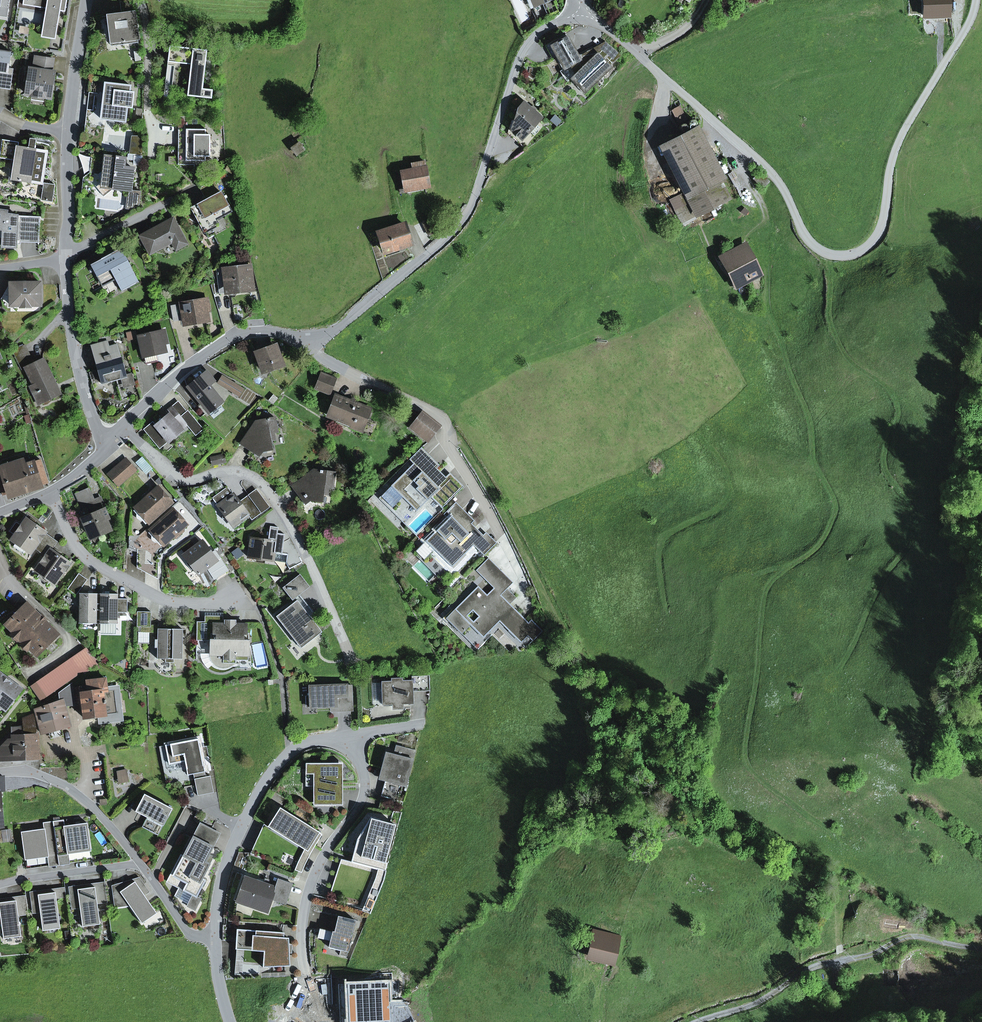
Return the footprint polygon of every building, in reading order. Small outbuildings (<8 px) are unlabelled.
[(8,12),(9,0),(0,0),(0,11),(8,12)] [(17,6),(34,9),(34,5),(46,7),(41,37),(56,39),(60,10),(64,10),(64,11),(65,12),(67,0),(18,0),(17,6)] [(553,0),(550,0),(542,3),(547,15),(557,11),(555,5),(557,4),(555,0),(553,1),(553,0)] [(922,15),(948,14),(948,0),(921,0),(922,15)] [(595,5),(593,7),(600,15),(602,13),(595,5)] [(138,42),(135,16),(126,17),(126,13),(108,16),(111,42),(125,40),(125,44),(138,42)] [(572,65),(565,68),(552,45),(567,36),(566,34),(545,45),(552,58),(555,57),(563,70),(559,71),(563,77),(567,82),(570,79),(583,94),(593,85),(591,83),(584,90),(572,77),(577,72),(572,65)] [(565,68),(572,65),(577,72),(584,66),(579,57),(567,36),(552,45),(565,68)] [(579,57),(584,66),(607,44),(605,42),(579,57)] [(572,77),(584,90),(591,83),(621,55),(607,44),(584,66),(577,72),(572,77)] [(202,89),(207,50),(169,46),(167,65),(175,66),(175,63),(191,64),(187,96),(211,98),(212,90),(202,89)] [(10,90),(14,69),(9,68),(11,52),(0,50),(0,88),(10,90)] [(26,94),(51,97),(54,73),(51,72),(53,59),(35,56),(33,69),(29,69),(26,94)] [(130,86),(105,83),(103,100),(102,111),(101,119),(125,122),(127,107),(132,108),(134,92),(130,92),(130,86)] [(87,131),(88,126),(90,110),(102,111),(103,100),(94,98),(95,93),(89,92),(84,131),(87,131)] [(514,121),(511,130),(522,139),(535,124),(541,118),(533,111),(530,108),(523,102),(518,109),(514,121)] [(679,107),(673,110),(679,122),(685,119),(679,107)] [(535,124),(522,139),(511,130),(514,121),(512,120),(507,133),(523,147),(540,128),(535,124)] [(181,147),(184,147),(184,143),(181,143),(181,129),(181,124),(178,124),(178,165),(194,165),(194,164),(188,164),(189,161),(180,161),(181,147)] [(730,198),(735,195),(700,127),(694,130),(730,198)] [(206,135),(206,129),(181,129),(181,143),(184,143),(184,147),(181,147),(180,161),(189,161),(188,164),(194,164),(198,164),(198,161),(206,161),(206,156),(210,156),(210,135),(206,135)] [(699,213),(730,198),(694,130),(664,145),(699,213)] [(137,136),(137,138),(133,138),(131,150),(131,154),(142,155),(143,136),(137,136)] [(2,140),(0,154),(0,158),(12,160),(15,160),(12,179),(17,180),(17,181),(22,182),(22,181),(42,184),(47,151),(35,150),(36,145),(29,144),(29,148),(18,147),(19,142),(2,140)] [(291,148),(296,154),(303,149),(299,143),(291,148)] [(695,216),(699,213),(664,145),(659,148),(682,193),(683,192),(695,216)] [(85,178),(97,179),(98,173),(94,173),(96,156),(92,155),(90,172),(83,178),(81,193),(84,194),(85,178)] [(124,158),(96,155),(96,156),(94,173),(98,173),(97,179),(85,178),(84,194),(113,198),(114,189),(129,190),(130,190),(133,168),(123,167),(124,158)] [(17,180),(12,179),(15,160),(12,160),(9,182),(22,184),(22,182),(17,181),(17,180)] [(426,187),(426,185),(430,184),(427,168),(426,168),(425,162),(412,164),(413,169),(401,171),(404,189),(405,188),(406,191),(426,187)] [(225,170),(231,173),(234,168),(228,165),(225,170)] [(768,182),(759,173),(753,178),(762,188),(768,182)] [(210,175),(197,181),(201,188),(213,181),(210,175)] [(201,188),(206,200),(220,192),(213,181),(201,188)] [(55,185),(44,183),(41,200),(52,202),(55,185)] [(141,192),(130,190),(129,190),(126,209),(130,209),(139,205),(141,192)] [(231,211),(221,192),(220,192),(206,200),(191,208),(201,227),(216,219),(231,211)] [(681,224),(696,217),(695,216),(683,192),(682,193),(669,200),(681,224)] [(21,241),(39,241),(40,217),(17,216),(7,214),(7,211),(0,210),(0,229),(3,230),(3,238),(3,247),(16,247),(16,239),(21,239),(21,241)] [(443,229),(436,215),(422,222),(429,236),(443,229)] [(201,227),(204,233),(219,225),(216,219),(201,227)] [(165,225),(163,223),(140,236),(150,254),(172,242),(176,250),(187,243),(174,220),(165,225)] [(378,233),(385,252),(399,247),(410,244),(404,225),(378,233)] [(723,261),(736,285),(748,279),(758,274),(744,246),(722,258),(723,261)] [(400,252),(399,247),(385,252),(386,256),(400,252)] [(139,282),(121,248),(90,264),(101,285),(119,276),(126,289),(139,282)] [(748,279),(736,285),(723,261),(720,262),(735,290),(749,282),(748,279)] [(226,266),(216,269),(219,294),(229,293),(229,290),(249,287),(248,277),(251,276),(251,272),(248,272),(247,269),(227,271),(226,266)] [(1,300),(3,301),(10,288),(10,283),(1,300)] [(40,305),(40,283),(10,283),(10,288),(3,301),(10,305),(20,305),(22,301),(29,301),(31,305),(40,305)] [(182,299),(182,304),(181,304),(185,324),(208,320),(206,309),(209,308),(208,300),(194,302),(193,297),(182,299)] [(183,319),(181,304),(171,306),(173,321),(183,319)] [(137,337),(135,331),(127,333),(128,339),(137,337)] [(163,342),(166,341),(164,331),(139,337),(144,356),(156,353),(165,351),(163,342)] [(109,347),(107,341),(91,346),(98,370),(101,381),(102,384),(120,379),(127,377),(119,352),(111,354),(109,347)] [(33,363),(25,345),(13,351),(22,369),(25,368),(33,385),(35,384),(38,391),(36,391),(42,403),(58,395),(54,386),(56,385),(43,358),(33,363)] [(111,354),(119,352),(117,345),(109,347),(111,354)] [(282,364),(275,347),(256,353),(263,371),(282,364)] [(157,362),(156,353),(144,356),(146,364),(157,362)] [(95,383),(101,381),(98,370),(92,371),(95,383)] [(188,387),(208,412),(219,403),(222,401),(208,384),(213,380),(207,372),(188,387)] [(316,388),(330,393),(335,379),(321,374),(316,388)] [(135,385),(132,375),(127,377),(120,379),(123,388),(135,385)] [(239,396),(244,389),(222,376),(218,383),(239,396)] [(355,403),(353,399),(349,401),(344,399),(343,402),(334,399),(328,415),(337,419),(354,426),(353,429),(371,436),(376,423),(366,419),(370,409),(355,403)] [(179,402),(172,407),(180,417),(187,411),(179,402)] [(208,412),(214,419),(225,410),(219,403),(208,412)] [(194,419),(188,411),(187,411),(180,417),(172,407),(161,416),(164,420),(156,426),(153,422),(148,427),(150,429),(147,432),(160,448),(188,424),(194,419)] [(411,425),(430,440),(440,427),(422,412),(411,425)] [(255,421),(239,444),(259,457),(263,452),(272,451),(271,441),(270,440),(274,439),(275,439),(273,433),(273,432),(276,431),(277,431),(275,417),(255,421)] [(203,428),(194,419),(188,424),(196,434),(203,428)] [(353,429),(354,426),(337,419),(336,422),(353,429)] [(437,468),(439,465),(421,447),(409,459),(413,464),(383,494),(408,519),(431,497),(442,508),(455,495),(441,481),(432,473),(437,468)] [(212,458),(213,464),(224,462),(223,455),(212,458)] [(153,469),(142,457),(135,462),(146,475),(153,469)] [(126,459),(120,464),(130,476),(135,470),(126,459)] [(9,496),(48,483),(40,460),(26,464),(26,463),(21,465),(20,460),(0,467),(2,471),(0,472),(0,486),(3,495),(9,493),(9,496)] [(124,481),(130,476),(120,464),(114,470),(124,481)] [(441,481),(445,477),(437,468),(432,473),(441,481)] [(109,474),(118,485),(124,481),(114,470),(109,474)] [(307,496),(305,498),(297,487),(308,478),(314,479),(314,476),(312,475),(312,474),(311,473),(311,470),(291,486),(305,504),(310,500),(311,496),(307,496)] [(308,478),(297,487),(305,498),(307,496),(311,496),(310,500),(322,502),(323,492),(328,492),(329,485),(333,486),(335,472),(320,470),(320,471),(316,470),(313,470),(311,470),(311,473),(312,474),(312,475),(314,476),(314,479),(308,478)] [(455,495),(464,486),(450,473),(445,477),(441,481),(455,495)] [(212,498),(218,506),(233,495),(228,487),(212,498)] [(136,508),(149,522),(171,503),(158,488),(151,494),(148,493),(144,497),(144,500),(136,508)] [(81,506),(87,504),(95,501),(90,489),(76,495),(81,506)] [(256,491),(249,495),(253,500),(259,508),(265,503),(256,491)] [(246,505),(253,500),(249,495),(249,494),(241,500),(246,505)] [(404,523),(408,519),(383,494),(378,498),(404,523)] [(262,513),(261,512),(268,507),(265,503),(259,508),(253,500),(246,505),(241,500),(239,502),(233,495),(218,506),(223,512),(222,519),(228,520),(233,526),(248,515),(252,520),(262,513)] [(109,518),(100,498),(95,501),(87,504),(92,515),(83,519),(91,536),(109,528),(105,520),(109,518)] [(484,555),(489,550),(467,528),(470,525),(474,521),(456,502),(443,514),(448,519),(417,549),(444,575),(473,545),(484,555)] [(180,530),(186,525),(173,510),(151,530),(156,536),(164,544),(172,537),(176,537),(179,534),(180,530)] [(34,548),(40,552),(50,539),(44,534),(45,532),(34,524),(29,521),(27,519),(22,526),(17,523),(16,524),(11,531),(16,535),(12,540),(16,542),(27,550),(30,553),(34,548)] [(489,550),(496,543),(486,532),(481,537),(470,525),(467,528),(489,550)] [(268,540),(251,538),(250,542),(250,548),(248,557),(256,558),(265,560),(273,561),(274,553),(282,554),(285,534),(277,533),(278,527),(270,526),(268,540)] [(56,543),(58,541),(45,532),(44,534),(50,539),(56,543)] [(137,549),(137,568),(158,579),(159,549),(164,544),(156,536),(147,549),(137,549)] [(207,568),(214,579),(228,570),(219,556),(215,558),(211,552),(202,540),(199,543),(196,538),(192,541),(196,546),(183,555),(187,561),(186,564),(190,569),(193,569),(198,575),(203,572),(207,568)] [(50,539),(40,552),(46,556),(36,570),(40,573),(51,581),(55,583),(69,563),(58,555),(53,551),(51,550),(56,543),(50,539)] [(24,554),(27,550),(16,542),(13,546),(24,554)] [(439,579),(444,575),(417,549),(413,553),(420,560),(435,575),(439,579)] [(289,569),(292,568),(287,558),(287,555),(274,553),(273,561),(286,563),(289,569)] [(531,619),(528,622),(510,604),(501,595),(507,589),(513,583),(488,558),(476,570),(493,588),(487,595),(478,586),(450,614),(482,645),(502,625),(521,643),(528,636),(533,641),(543,631),(531,619)] [(210,586),(214,579),(207,568),(203,572),(210,586)] [(214,579),(216,582),(230,573),(228,570),(214,579)] [(48,585),(51,581),(40,573),(37,577),(48,585)] [(88,579),(79,573),(67,589),(76,595),(88,579)] [(282,588),(292,600),(295,598),(299,595),(310,587),(300,574),(282,588)] [(510,604),(516,598),(507,589),(501,595),(510,604)] [(96,621),(98,621),(99,594),(80,593),(79,620),(96,621)] [(118,594),(99,594),(98,621),(100,621),(117,621),(117,612),(127,613),(127,599),(118,599),(118,594)] [(295,598),(297,600),(312,619),(316,616),(299,595),(295,598)] [(301,649),(322,632),(312,619),(297,600),(276,616),(301,649)] [(13,632),(15,631),(23,638),(23,639),(43,619),(40,616),(27,604),(6,625),(13,632)] [(151,612),(137,611),(137,627),(141,627),(141,632),(150,633),(158,633),(157,640),(155,639),(155,648),(157,648),(157,659),(165,659),(174,659),(182,659),(183,629),(174,629),(166,629),(158,629),(158,625),(151,625),(151,612)] [(477,650),(482,645),(450,614),(446,618),(477,650)] [(211,624),(215,624),(215,620),(223,620),(223,616),(205,616),(205,622),(212,622),(211,624)] [(29,648),(37,655),(49,643),(54,638),(58,634),(46,621),(43,619),(23,639),(31,647),(29,648)] [(248,638),(246,637),(246,625),(236,624),(236,620),(223,620),(215,620),(215,624),(211,624),(212,622),(205,622),(197,621),(196,641),(211,641),(210,653),(210,655),(223,655),(223,663),(235,663),(235,660),(248,660),(248,638)] [(100,624),(100,634),(116,634),(116,624),(117,624),(117,621),(100,621),(100,624)] [(20,641),(23,638),(15,631),(13,632),(11,634),(12,639),(17,640),(18,640),(20,641)] [(141,632),(138,632),(138,644),(149,644),(150,633),(141,632)] [(29,648),(31,647),(23,639),(20,642),(22,643),(21,644),(22,649),(28,651),(29,648)] [(101,662),(87,648),(37,682),(46,696),(47,696),(82,671),(84,674),(101,662)] [(235,663),(223,663),(223,655),(210,655),(210,653),(209,653),(209,655),(211,661),(214,665),(218,667),(223,668),(227,668),(231,666),(235,663)] [(9,681),(8,680),(0,674),(0,701),(1,701),(8,706),(9,705),(12,705),(14,702),(14,699),(21,690),(14,685),(14,683),(11,681),(9,681)] [(429,676),(415,676),(416,691),(429,691),(429,676)] [(75,703),(82,702),(83,708),(84,718),(106,716),(106,714),(117,713),(114,690),(107,691),(106,678),(85,681),(86,686),(73,688),(75,703)] [(402,704),(412,704),(412,691),(412,681),(402,681),(402,679),(391,679),(391,682),(381,682),(382,683),(382,704),(382,705),(392,704),(393,709),(403,709),(402,704)] [(46,696),(37,682),(31,687),(40,700),(46,696)] [(372,704),(382,704),(382,683),(372,683),(372,704)] [(336,707),(336,711),(353,711),(352,685),(309,686),(310,708),(330,707),(336,707)] [(41,733),(69,725),(62,700),(34,709),(41,733)] [(8,706),(1,701),(0,701),(0,707),(5,711),(8,706)] [(26,758),(37,758),(34,714),(23,719),(24,728),(26,758)] [(14,759),(26,758),(24,728),(13,728),(13,733),(9,733),(0,742),(0,760),(9,759),(9,756),(14,756),(14,759)] [(210,776),(206,777),(202,757),(200,748),(198,739),(165,745),(169,765),(185,761),(186,769),(187,775),(193,774),(198,796),(214,793),(210,776)] [(163,766),(169,765),(165,745),(159,746),(163,766)] [(202,757),(208,756),(206,746),(200,748),(202,757)] [(385,781),(381,796),(402,802),(415,751),(396,746),(394,755),(386,753),(379,779),(385,781)] [(170,772),(186,769),(185,761),(169,765),(170,772)] [(313,786),(313,805),(342,805),(342,763),(309,763),(309,784),(313,784),(313,786)] [(117,772),(119,783),(128,781),(126,770),(117,772)] [(169,815),(172,809),(144,794),(135,811),(151,819),(152,817),(160,821),(164,813),(169,815)] [(268,827),(264,824),(261,831),(250,854),(267,861),(275,841),(289,849),(293,843),(304,850),(295,870),(302,873),(311,853),(316,845),(322,835),(280,808),(268,827)] [(164,813),(160,821),(152,817),(151,819),(163,826),(169,815),(164,813)] [(328,899),(349,906),(362,866),(354,863),(356,855),(385,863),(385,862),(395,825),(379,821),(379,819),(371,817),(357,839),(351,862),(341,859),(328,899)] [(64,820),(54,821),(58,853),(67,852),(68,852),(89,849),(91,849),(87,823),(65,826),(64,820)] [(49,854),(58,853),(54,821),(43,823),(44,829),(21,832),(25,858),(26,857),(47,854),(49,854)] [(217,832),(200,823),(183,856),(187,858),(185,861),(184,864),(180,862),(171,880),(185,887),(184,891),(193,896),(197,898),(197,897),(206,880),(202,878),(208,867),(210,864),(205,862),(209,855),(213,847),(210,845),(217,832)] [(11,840),(10,830),(0,832),(0,842),(11,840)] [(231,833),(223,830),(218,846),(227,849),(231,833)] [(49,857),(48,857),(49,867),(70,864),(69,854),(67,854),(67,852),(58,853),(49,854),(49,857)] [(185,887),(171,880),(180,862),(184,864),(185,861),(187,858),(183,856),(181,855),(166,882),(178,888),(174,896),(179,899),(184,891),(185,887)] [(210,864),(213,857),(209,855),(205,862),(210,864)] [(356,855),(354,863),(362,866),(362,865),(378,869),(376,878),(367,899),(374,901),(382,880),(387,863),(385,862),(385,863),(356,855)] [(115,908),(130,906),(120,892),(140,878),(139,877),(112,886),(115,908)] [(120,892),(130,906),(141,922),(142,921),(155,913),(156,912),(145,896),(150,892),(140,878),(120,892)] [(273,896),(287,901),(292,884),(278,879),(275,888),(245,878),(237,901),(267,912),(272,899),(273,896)] [(97,902),(107,900),(104,882),(94,883),(94,887),(78,890),(80,908),(82,925),(84,925),(99,923),(100,922),(97,902)] [(68,887),(70,900),(72,909),(80,908),(78,890),(94,887),(94,883),(68,887)] [(56,898),(66,897),(65,887),(54,889),(55,893),(38,895),(40,913),(43,929),(44,929),(59,927),(60,927),(56,898)] [(54,889),(30,892),(33,914),(40,913),(38,895),(55,893),(54,889)] [(28,915),(25,895),(15,897),(16,901),(0,903),(0,912),(1,921),(3,937),(5,937),(20,935),(21,935),(18,916),(28,915)] [(187,906),(192,909),(195,910),(201,899),(197,897),(197,898),(193,896),(187,906)] [(285,905),(287,901),(273,896),(272,899),(285,905)] [(142,921),(143,923),(156,914),(155,913),(142,921)] [(334,932),(320,929),(316,942),(329,945),(328,950),(340,953),(339,958),(346,959),(355,920),(338,916),(334,932)] [(284,933),(237,929),(235,949),(237,950),(237,946),(268,948),(267,959),(271,960),(271,967),(290,966),(289,953),(286,953),(287,946),(289,946),(289,938),(284,938),(284,933)] [(594,931),(588,958),(613,963),(619,937),(594,931)] [(271,960),(267,959),(268,948),(237,946),(237,950),(264,951),(263,968),(271,967),(271,960)]
